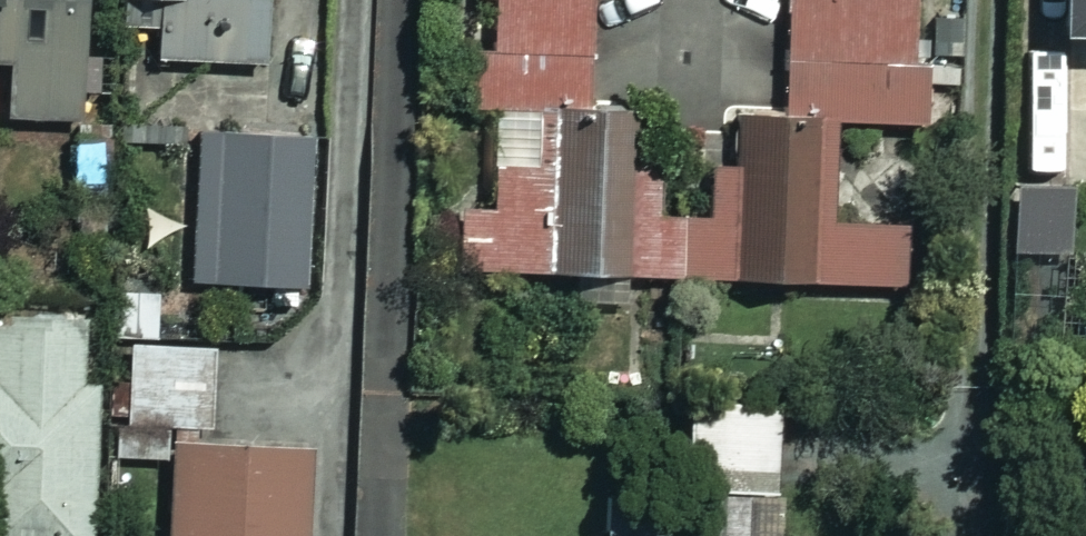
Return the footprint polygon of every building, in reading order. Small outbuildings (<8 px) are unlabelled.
[(14,65),(12,120),(87,122),(90,0),(0,0),(0,65),(14,65)] [(128,27),(162,28),(162,63),(266,65),(267,0),(129,0),(128,27)] [(481,112),(495,112),(492,213),(466,212),(464,272),(905,285),(907,223),(833,221),(836,123),(921,125),(925,0),(790,0),(787,121),(740,119),(738,172),(636,169),(637,114),(596,112),(599,0),(484,0),(481,112)] [(1062,40),(1085,41),(1085,0),(1063,0),(1062,40)] [(318,141),(233,143),(236,229),(321,227),(318,141)] [(1020,189),(1021,255),(1085,253),(1085,187),(1020,189)] [(0,322),(0,535),(92,535),(89,320),(0,322)] [(702,488),(774,491),(777,408),(706,405),(702,488)] [(312,455),(175,449),(170,535),(308,535),(312,455)] [(702,488),(700,535),(772,535),(774,491),(702,488)]
